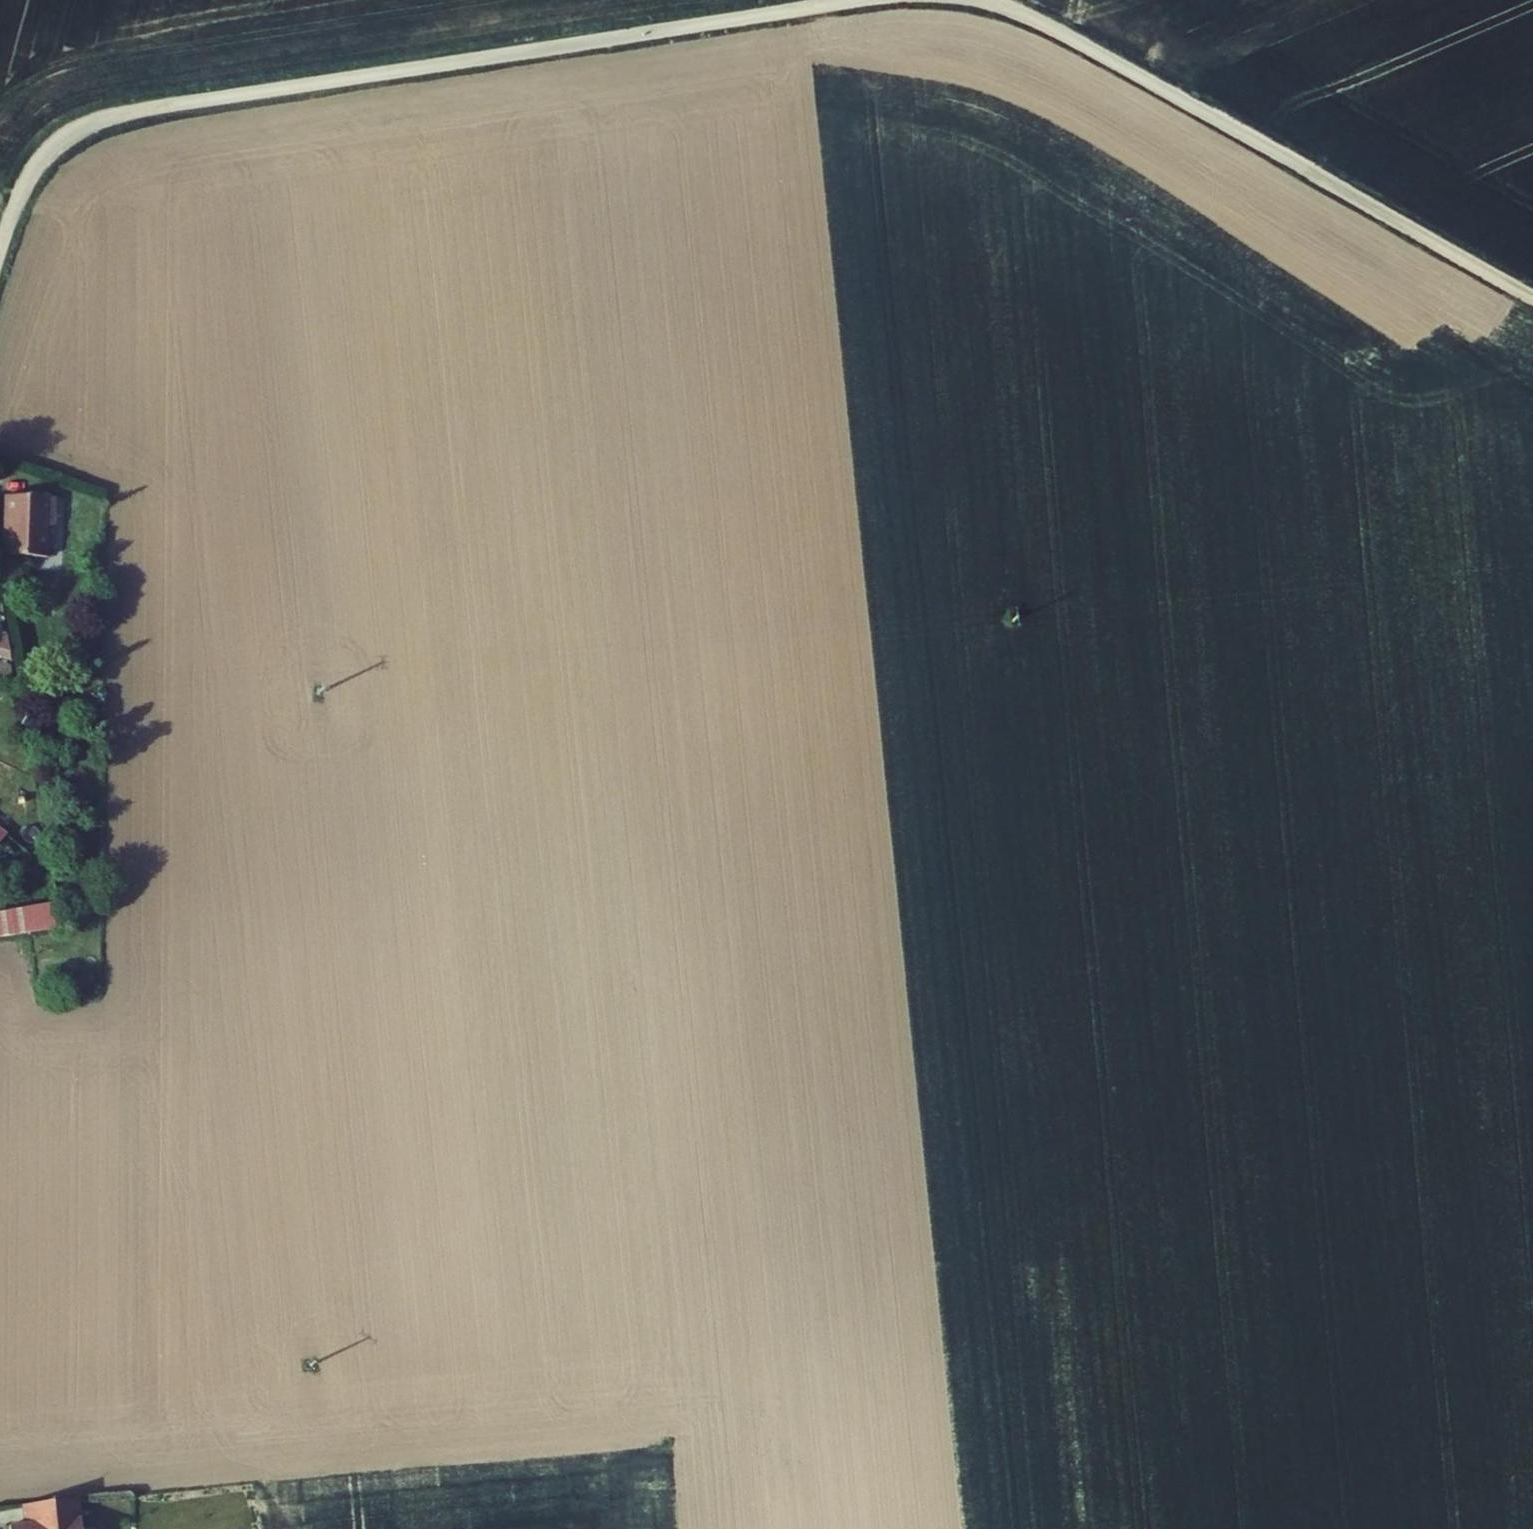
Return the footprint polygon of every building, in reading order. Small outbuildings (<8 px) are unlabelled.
[(56,500),(6,498),(5,532),(11,538),(7,541),(6,558),(49,559),(50,528),(55,528),(56,500)] [(14,915),(18,933),(65,923),(62,905),(14,915)] [(18,1523),(19,1528),(95,1528),(91,1497),(34,1503),(36,1522),(18,1523)]
